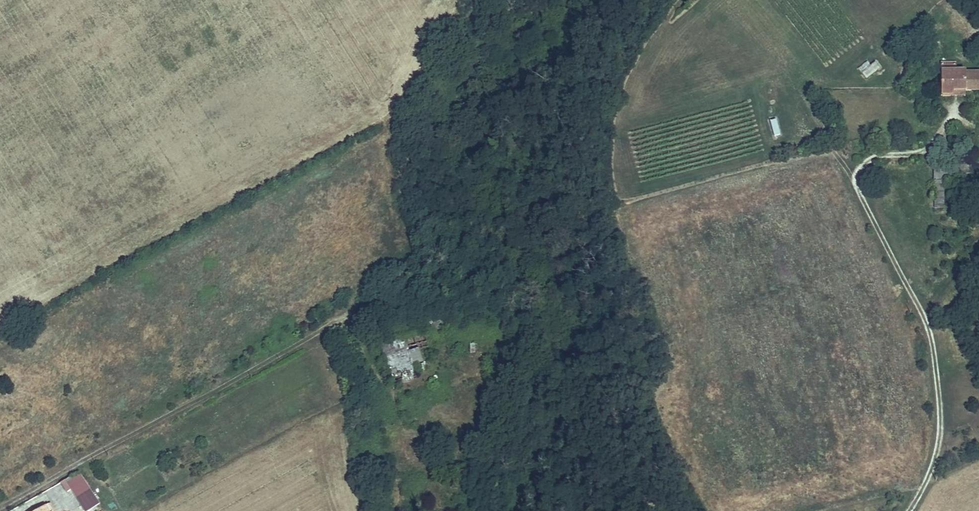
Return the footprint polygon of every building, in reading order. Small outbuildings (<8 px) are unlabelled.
[(972,78),(967,78),(967,73),(960,72),(959,62),(941,62),(941,97),(956,97),(956,91),(978,91),(978,77),(972,78)] [(973,119),(973,105),(963,105),(962,119),(973,119)] [(772,136),(779,134),(777,119),(770,120),(772,136)] [(975,164),(956,165),(957,176),(976,175),(975,164)] [(942,166),(931,167),(931,180),(943,179),(942,166)] [(398,339),(380,347),(391,376),(413,367),(402,342),(399,343),(398,339)] [(191,450),(195,460),(201,458),(197,448),(191,450)] [(81,470),(68,478),(88,510),(96,506),(88,493),(93,489),(81,470)] [(88,493),(96,506),(101,503),(93,489),(88,493)] [(36,510),(54,510),(49,503),(36,510)]
